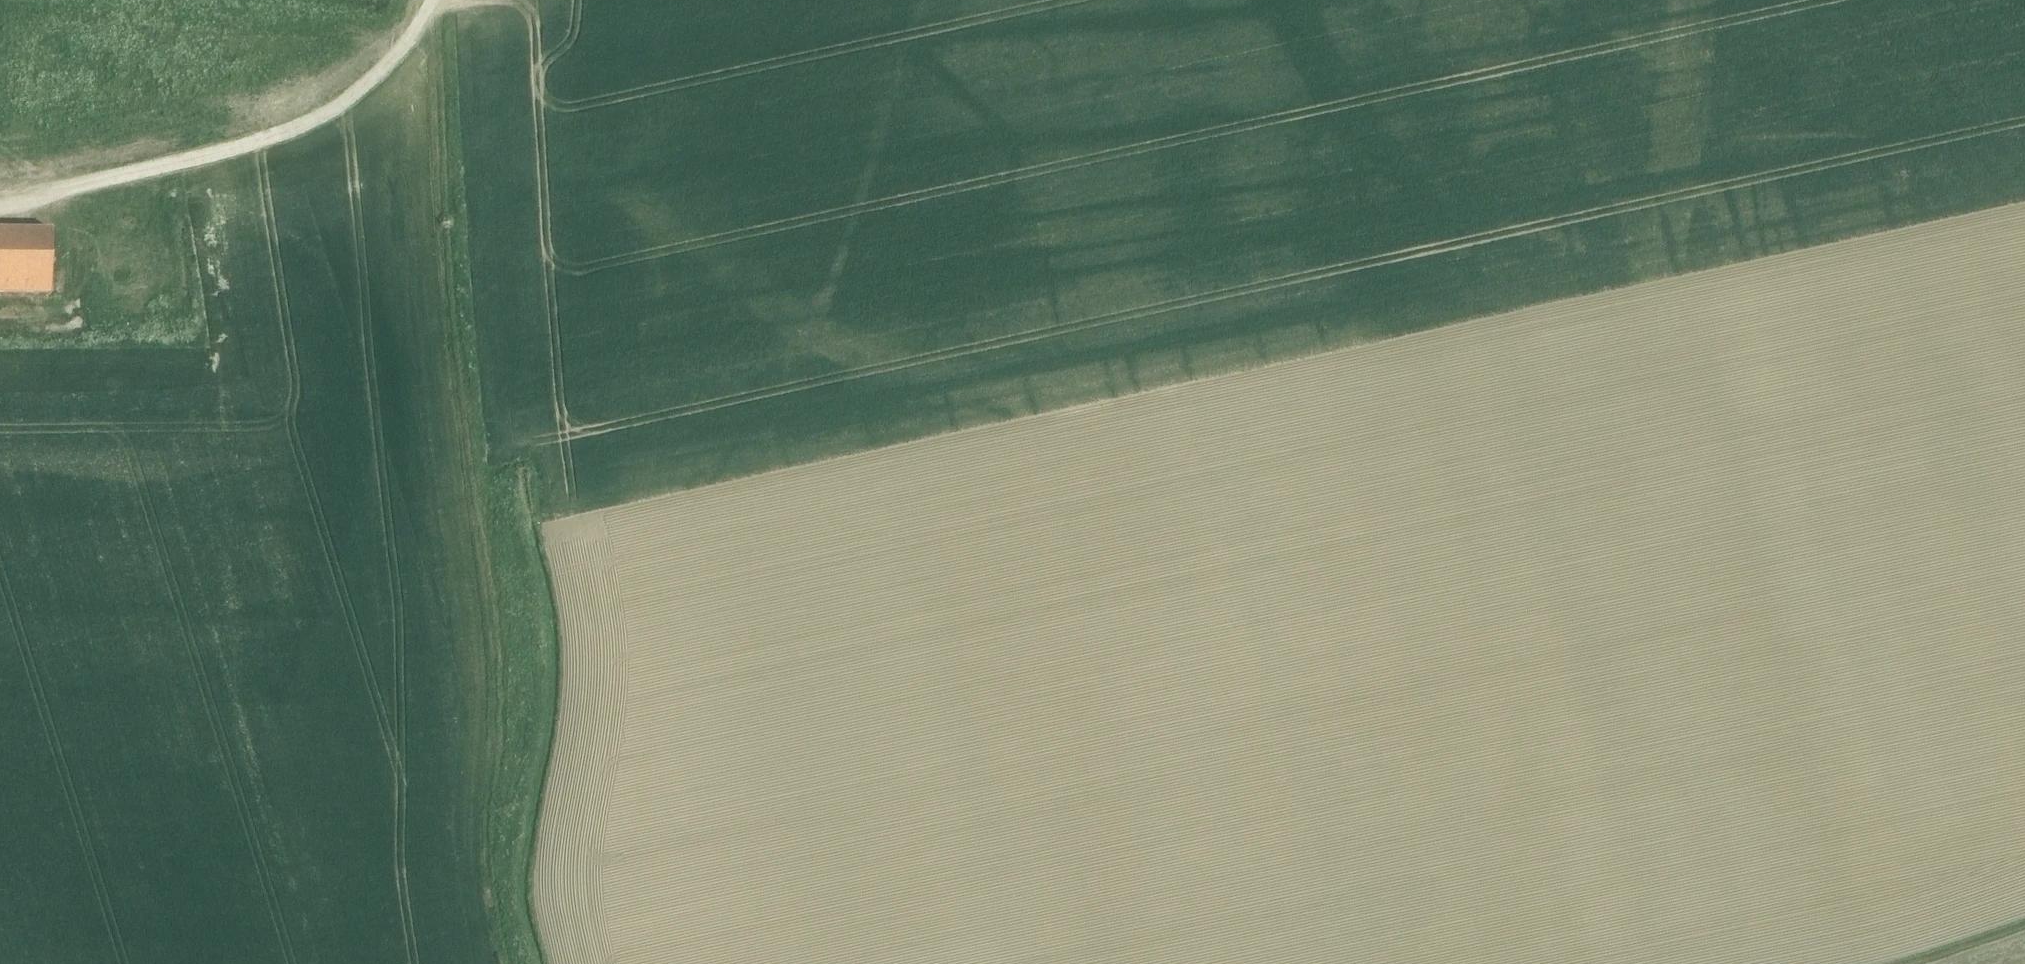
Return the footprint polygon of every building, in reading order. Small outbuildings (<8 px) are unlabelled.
[(51,292),(52,229),(0,228),(0,292),(51,292)]
